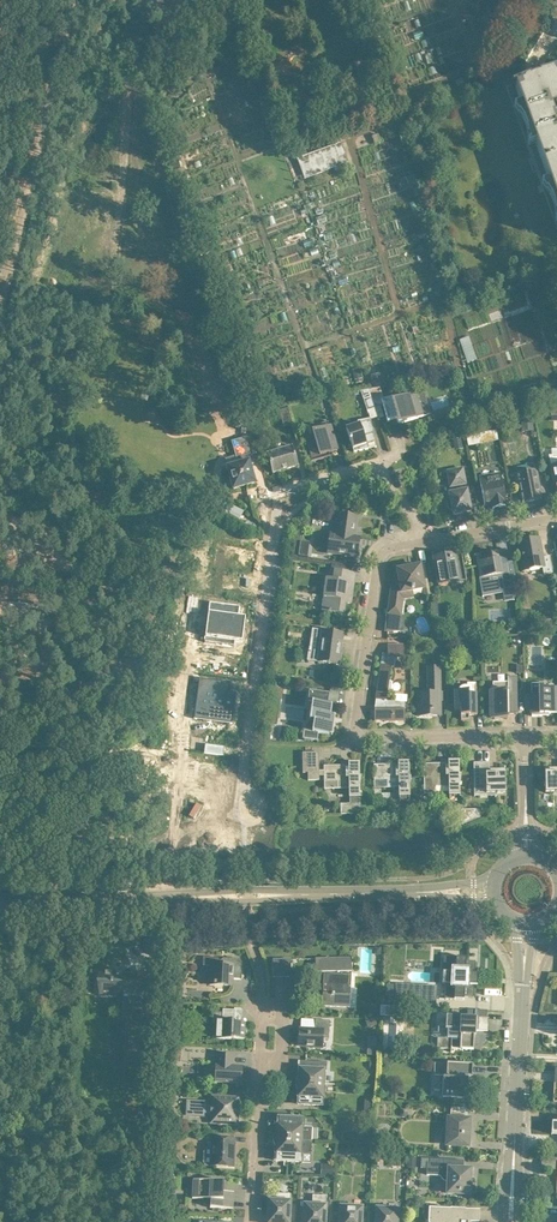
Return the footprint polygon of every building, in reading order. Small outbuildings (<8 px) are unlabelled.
[(511,90),(518,109),(515,110),(528,149),(532,148),(545,185),(542,187),(556,225),(556,73),(511,90)] [(341,144),(297,161),(304,180),(348,164),(341,144)] [(459,339),(467,362),(477,359),(469,336),(459,339)] [(380,388),(369,390),(371,395),(375,407),(380,406),(383,405),(381,401),(384,400),(380,388)] [(400,395),(387,399),(384,400),(381,401),(383,405),(387,418),(388,422),(397,419),(398,424),(423,417),(423,416),(430,414),(426,400),(418,402),(416,394),(401,398),(400,395)] [(480,407),(478,401),(472,402),(474,409),(480,407)] [(287,409),(278,412),(283,428),(292,425),(287,409)] [(251,424),(249,413),(233,416),(236,429),(251,424)] [(354,452),(368,449),(376,447),(370,418),(357,421),(358,424),(346,428),(354,452)] [(521,419),(522,430),(532,429),(532,418),(521,419)] [(312,462),(324,458),(330,456),(329,453),(337,451),(329,422),(320,424),(321,429),(313,432),(314,437),(305,439),(312,462)] [(497,432),(467,438),(469,448),(499,442),(497,432)] [(231,441),(236,456),(238,464),(227,467),(233,489),(255,483),(250,465),(254,463),(248,441),(242,438),(231,441)] [(460,438),(452,440),(455,450),(463,448),(460,438)] [(292,446),(267,453),(272,473),(298,466),(292,446)] [(452,510),(453,515),(471,511),(463,469),(447,472),(450,487),(456,486),(457,492),(449,494),(450,499),(448,499),(447,501),(448,509),(450,510),(452,510)] [(515,474),(515,475),(517,483),(519,495),(520,495),(522,502),(541,499),(537,480),(538,480),(536,470),(515,474)] [(493,508),(499,507),(506,506),(505,501),(506,501),(500,473),(479,478),(484,505),(492,503),(492,506),(493,508)] [(216,497),(211,509),(238,522),(244,511),(216,497)] [(357,557),(359,544),(360,537),(355,537),(357,517),(353,516),(337,514),(335,534),(330,533),(329,542),(327,553),(332,554),(357,557)] [(247,520),(244,526),(254,531),(257,525),(247,520)] [(539,538),(518,542),(523,571),(542,567),(544,574),(553,573),(550,556),(543,557),(539,538)] [(298,555),(307,555),(309,542),(300,541),(298,555)] [(498,550),(476,554),(481,577),(479,577),(482,595),(512,589),(516,589),(516,576),(514,561),(507,562),(506,557),(499,558),(498,550)] [(445,555),(442,555),(433,557),(434,562),(438,586),(448,584),(447,579),(449,578),(458,578),(458,581),(466,581),(467,580),(461,552),(445,555)] [(410,564),(409,564),(393,567),(394,572),(397,586),(392,587),(391,587),(388,614),(388,616),(387,616),(385,631),(386,631),(402,631),(404,619),(401,615),(404,592),(424,588),(420,567),(419,567),(411,569),(410,564)] [(326,579),(324,597),(327,597),(325,611),(336,612),(343,613),(345,603),(351,604),(353,582),(348,582),(349,573),(331,570),(330,570),(329,579),(326,579)] [(204,636),(204,637),(205,637),(204,643),(235,647),(236,641),(243,642),(245,627),(246,627),(246,626),(245,626),(246,617),(239,616),(240,606),(209,602),(208,613),(206,626),(205,625),(205,627),(206,627),(205,631),(204,631),(204,632),(205,632),(205,636),(204,636)] [(522,620),(519,631),(527,634),(530,623),(522,620)] [(336,664),(340,665),(345,633),(343,633),(312,628),(308,657),(308,661),(336,664)] [(387,654),(383,654),(381,665),(376,700),(376,703),(378,704),(377,710),(374,710),(374,721),(384,721),(384,722),(405,721),(404,703),(387,701),(388,693),(390,693),(392,682),(389,682),(391,666),(394,667),(395,658),(403,658),(403,645),(387,645),(387,654)] [(429,693),(418,693),(419,716),(440,716),(440,693),(441,693),(441,692),(440,692),(439,667),(428,667),(429,693)] [(491,719),(506,719),(507,719),(507,718),(507,713),(508,713),(508,714),(517,714),(517,713),(516,677),(517,677),(517,676),(507,676),(507,682),(492,683),(493,690),(490,690),(490,696),(491,719)] [(199,678),(194,719),(232,724),(234,707),(233,707),(234,703),(235,703),(236,693),(229,692),(230,682),(219,681),(219,682),(207,681),(207,679),(199,678)] [(461,720),(466,720),(469,720),(469,715),(477,715),(476,683),(467,683),(467,686),(463,686),(460,688),(458,691),(455,691),(455,698),(455,710),(461,710),(461,720)] [(531,683),(531,695),(532,716),(542,716),(542,715),(540,715),(540,714),(556,713),(556,689),(544,689),(544,683),(542,683),(543,683),(531,683)] [(317,741),(318,733),(332,735),(335,715),(331,714),(332,705),(328,704),(329,694),(312,691),(309,691),(308,702),(312,703),(309,720),(314,721),(312,731),(304,730),(303,738),(312,740),(317,741)] [(319,752),(302,752),(303,773),(308,773),(308,780),(319,780),(319,776),(324,776),(324,782),(337,781),(337,786),(349,785),(350,803),(340,804),(341,815),(360,814),(360,786),(361,775),(360,775),(359,763),(348,763),(348,765),(324,766),(324,771),(321,771),(319,771),(319,752)] [(448,763),(424,764),(424,794),(434,794),(436,784),(449,783),(449,801),(440,802),(440,813),(460,812),(460,784),(461,772),(459,772),(459,761),(448,761),(448,763)] [(387,764),(374,765),(374,781),(387,780),(387,785),(399,784),(399,787),(400,802),(390,803),(391,814),(410,813),(410,785),(411,774),(409,774),(409,762),(398,762),(398,764),(387,764)] [(489,762),(474,763),(474,778),(474,783),(486,783),(486,794),(505,793),(505,769),(497,769),(489,769),(489,762)] [(545,768),(545,792),(556,792),(556,768),(553,768),(545,768)] [(548,801),(539,801),(539,811),(548,810),(548,801)] [(382,946),(374,946),(374,952),(377,955),(382,955),(382,946)] [(203,957),(203,966),(212,966),(212,975),(210,975),(209,985),(232,986),(232,979),(241,979),(242,962),(239,959),(227,958),(223,958),(220,961),(217,958),(203,957)] [(443,972),(442,984),(445,984),(445,999),(464,1000),(464,997),(474,997),(474,985),(477,986),(478,973),(475,973),(475,961),(466,961),(466,958),(456,957),(456,960),(447,960),(446,972),(443,972)] [(315,973),(324,972),(323,994),(322,1006),(350,1007),(350,995),(351,984),(351,979),(349,979),(349,972),(351,972),(351,958),(315,959),(315,973)] [(291,959),(273,960),(273,977),(291,976),(291,959)] [(183,968),(178,973),(182,977),(187,972),(183,968)] [(98,980),(97,991),(100,991),(100,994),(115,995),(116,992),(123,993),(131,993),(130,1010),(142,1011),(144,981),(133,981),(133,974),(122,973),(122,971),(121,971),(121,972),(115,971),(114,971),(114,973),(101,972),(100,980),(98,980)] [(395,997),(395,998),(420,999),(421,999),(422,985),(396,984),(396,985),(395,997)] [(175,1003),(174,1011),(183,1012),(183,1004),(175,1003)] [(380,1004),(380,1014),(391,1014),(391,1004),(380,1004)] [(216,1039),(234,1040),(234,1038),(244,1039),(244,1035),(246,1035),(247,1027),(245,1027),(245,1022),(236,1022),(236,1021),(235,1019),(236,1010),(224,1009),(223,1012),(213,1012),(212,1023),(217,1023),(216,1039)] [(438,1036),(438,1049),(463,1050),(467,1050),(473,1050),(474,1036),(474,1035),(474,1030),(476,1030),(488,1031),(488,1017),(486,1017),(467,1016),(467,1019),(462,1019),(463,1016),(446,1015),(446,1021),(439,1021),(439,1031),(446,1031),(445,1037),(438,1036)] [(374,1017),(368,1020),(371,1027),(377,1024),(374,1017)] [(330,1021),(315,1020),(315,1029),(299,1028),(298,1045),(307,1046),(306,1047),(322,1048),(323,1039),(329,1039),(330,1021)] [(129,1038),(128,1059),(140,1059),(141,1039),(129,1038)] [(233,1066),(233,1055),(217,1054),(217,1065),(216,1065),(215,1082),(241,1083),(242,1067),(233,1066)] [(384,1054),(378,1063),(387,1069),(392,1060),(384,1054)] [(295,1082),(323,1084),(324,1071),(326,1071),(327,1062),(300,1061),(299,1076),(298,1076),(297,1077),(296,1078),(296,1079),(295,1081),(295,1082)] [(434,1063),(434,1075),(446,1076),(446,1078),(446,1085),(443,1085),(442,1097),(454,1097),(456,1099),(458,1097),(467,1098),(468,1081),(469,1082),(471,1080),(472,1077),(472,1065),(447,1063),(434,1063)] [(297,1088),(297,1089),(298,1089),(298,1104),(325,1105),(325,1097),(323,1097),(323,1084),(295,1082),(294,1083),(295,1083),(295,1084),(295,1085),(296,1086),(296,1087),(297,1088)] [(192,1101),(191,1116),(204,1117),(204,1113),(210,1114),(212,1114),(212,1122),(220,1123),(220,1124),(228,1124),(228,1123),(237,1124),(237,1115),(239,1115),(239,1107),(237,1107),(238,1099),(229,1098),(229,1097),(221,1096),(221,1098),(213,1097),(213,1106),(211,1106),(205,1105),(205,1102),(192,1101)] [(365,1102),(364,1113),(372,1114),(373,1103),(365,1102)] [(442,1137),(442,1138),(442,1139),(442,1140),(443,1141),(443,1142),(444,1142),(445,1143),(446,1143),(447,1143),(447,1144),(447,1145),(468,1146),(468,1134),(468,1129),(469,1129),(469,1120),(468,1120),(467,1120),(468,1112),(466,1112),(466,1108),(451,1107),(450,1119),(448,1119),(448,1132),(448,1133),(446,1133),(445,1133),(445,1134),(444,1134),(443,1135),(442,1136),(442,1137)] [(400,1110),(400,1113),(402,1116),(406,1116),(408,1114),(408,1111),(406,1108),(402,1108),(400,1110)] [(272,1138),(272,1139),(310,1141),(310,1132),(309,1128),(306,1126),(304,1126),(304,1125),(305,1121),(305,1119),(278,1117),(277,1127),(277,1132),(276,1132),(275,1133),(274,1135),(273,1137),(273,1138),(272,1138)] [(334,1136),(334,1141),(342,1141),(342,1133),(334,1133),(334,1136)] [(207,1165),(233,1167),(235,1139),(212,1138),(211,1147),(208,1147),(207,1147),(206,1148),(205,1149),(204,1149),(204,1150),(203,1151),(203,1152),(203,1160),(203,1161),(203,1162),(203,1163),(204,1164),(205,1164),(205,1165),(206,1165),(207,1165)] [(272,1139),(273,1139),(273,1141),(273,1143),(274,1144),(275,1146),(276,1146),(276,1151),(276,1161),(302,1162),(303,1153),(309,1152),(310,1141),(272,1139)] [(338,1144),(338,1157),(348,1157),(348,1144),(338,1144)] [(392,1156),(392,1167),(400,1167),(401,1157),(392,1156)] [(541,1157),(541,1169),(556,1170),(556,1158),(541,1157)] [(408,1158),(408,1167),(416,1168),(416,1158),(408,1158)] [(448,1181),(447,1193),(459,1194),(459,1192),(469,1192),(470,1178),(468,1178),(468,1173),(470,1173),(470,1169),(463,1169),(464,1160),(421,1158),(421,1167),(427,1168),(427,1174),(441,1175),(442,1176),(442,1177),(443,1178),(444,1179),(445,1180),(446,1181),(447,1181),(448,1181)] [(325,1163),(324,1176),(334,1176),(335,1164),(325,1163)] [(210,1208),(233,1209),(234,1192),(223,1191),(224,1181),(193,1179),(192,1198),(210,1199),(210,1208)] [(291,1194),(277,1193),(276,1198),(269,1198),(267,1221),(289,1221),(291,1194)] [(304,1221),(325,1221),(326,1196),(313,1195),(313,1202),(305,1202),(304,1221)] [(362,1207),(349,1207),(349,1204),(341,1204),(340,1221),(361,1221),(362,1207)] [(387,1209),(385,1209),(385,1206),(377,1206),(376,1221),(397,1221),(398,1209),(387,1209)] [(468,1221),(479,1221),(480,1209),(465,1209),(465,1208),(450,1207),(450,1208),(429,1207),(428,1221),(468,1221)]
